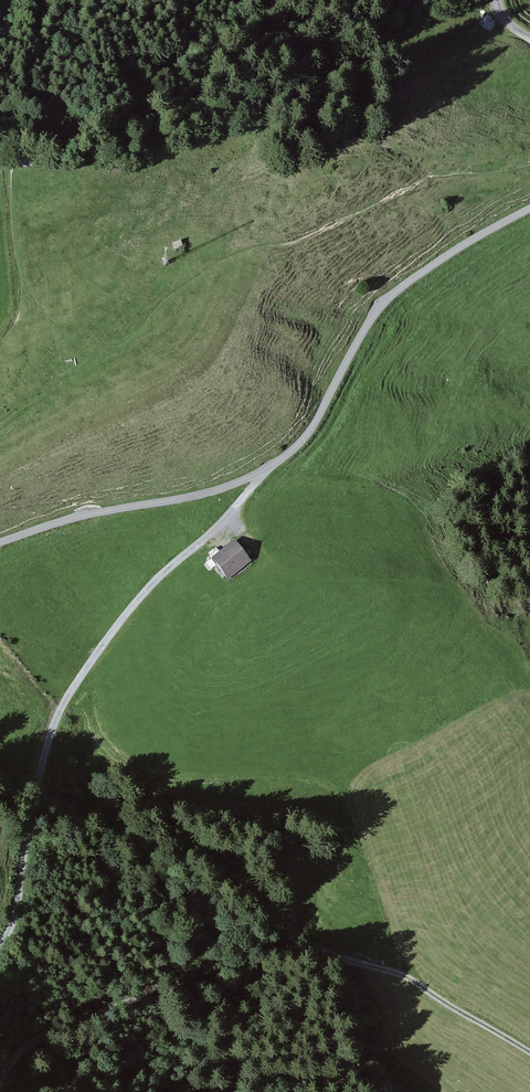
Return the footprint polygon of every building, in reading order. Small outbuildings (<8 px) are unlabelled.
[(213,562),(230,583),(251,566),(234,545),(213,562)]
